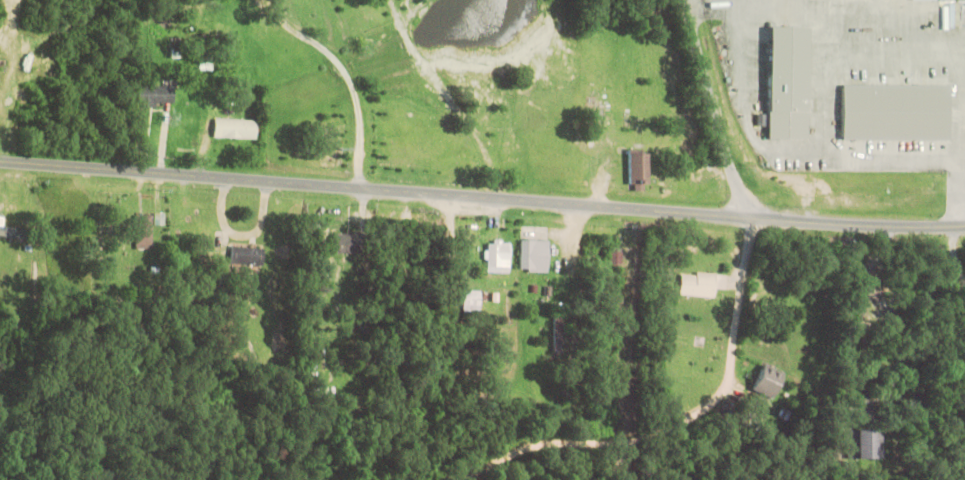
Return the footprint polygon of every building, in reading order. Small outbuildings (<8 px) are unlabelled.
[(764,25),(768,139),(806,138),(802,24),(764,25)] [(840,83),(840,140),(946,140),(945,83),(840,83)] [(136,85),(136,108),(159,107),(158,101),(171,100),(171,85),(136,85)] [(213,118),(213,137),(256,138),(256,119),(213,118)] [(632,184),(652,184),(651,153),(632,153),(632,184)] [(137,248),(154,248),(153,214),(136,215),(137,248)] [(26,239),(28,229),(4,225),(5,217),(0,217),(0,235),(26,239)] [(331,232),(333,254),(356,253),(354,231),(331,232)] [(500,238),(491,237),(491,242),(485,242),(485,249),(481,249),(480,259),(485,259),(485,271),(507,271),(508,242),(500,241),(500,238)] [(519,238),(518,270),(539,271),(539,264),(549,264),(550,239),(519,238)] [(231,244),(229,262),(263,267),(265,248),(231,244)] [(680,273),(677,293),(713,298),(715,286),(723,287),(725,274),(696,271),(696,275),(680,273)] [(464,312),(482,312),(483,290),(465,290),(464,312)] [(761,362),(754,376),(749,386),(771,398),(784,374),(761,362)] [(880,427),(880,457),(845,457),(845,427),(880,427)]
